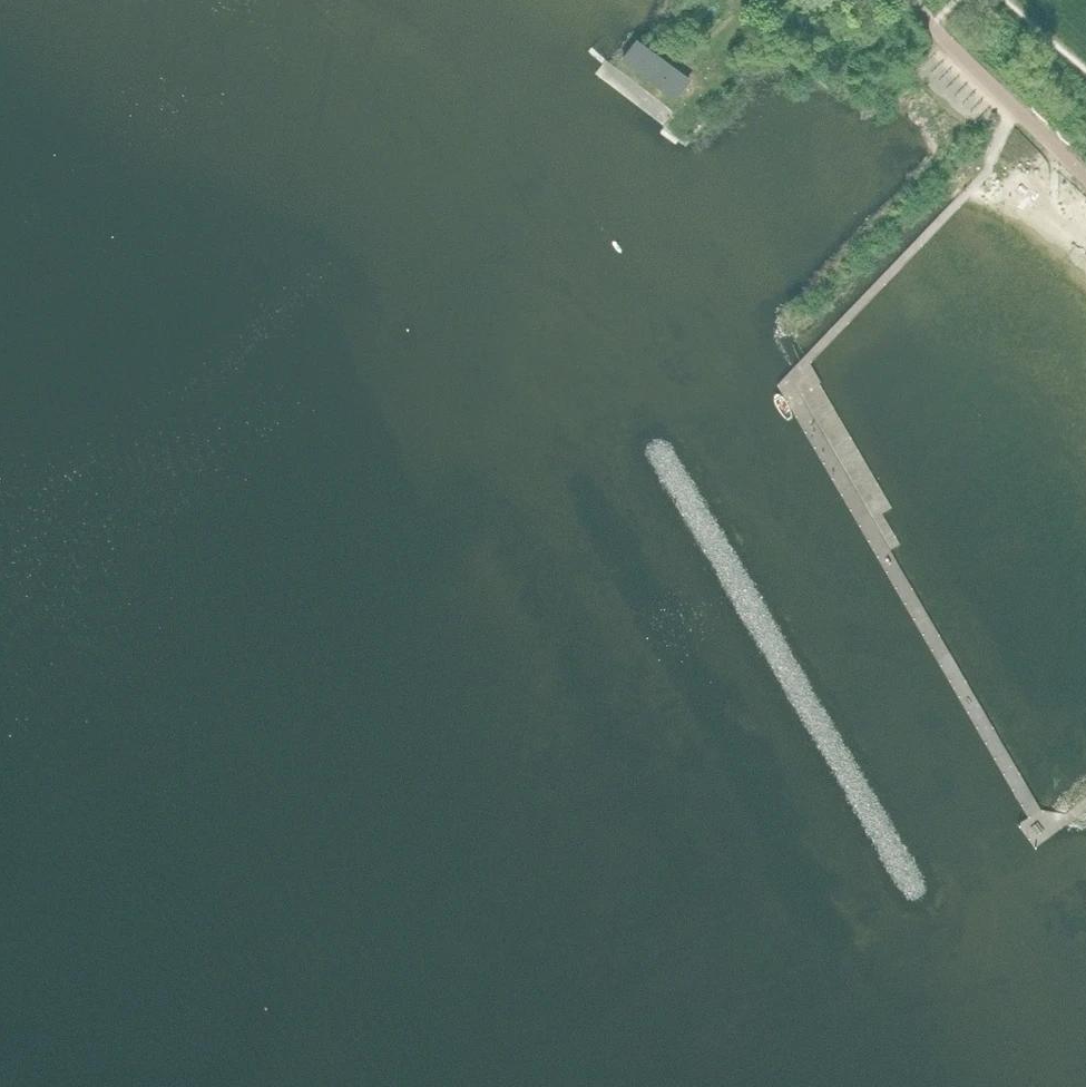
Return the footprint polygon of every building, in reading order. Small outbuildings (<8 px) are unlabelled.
[(675,101),(689,82),(637,44),(623,62),(675,101)]
